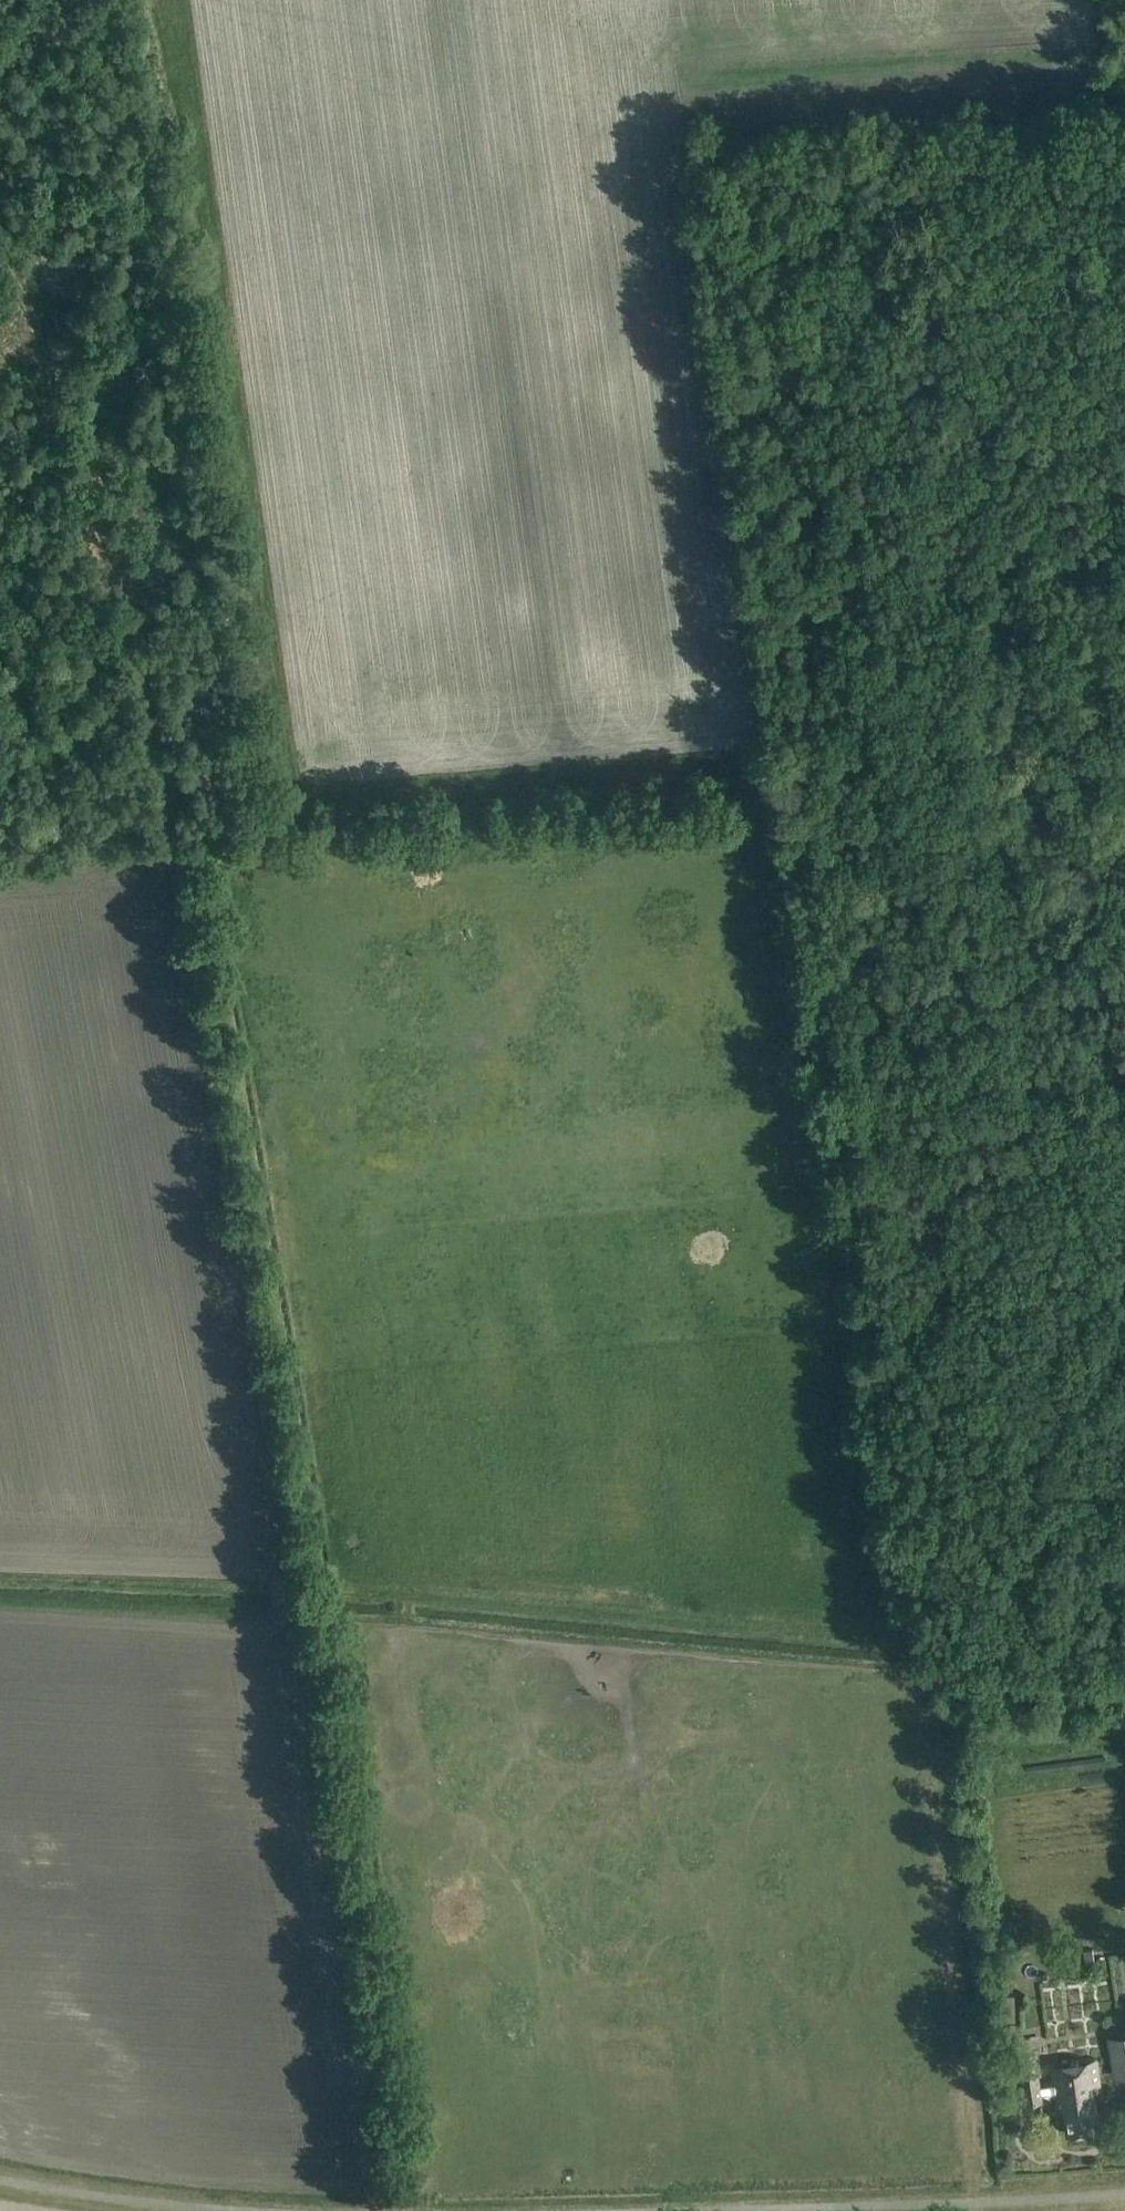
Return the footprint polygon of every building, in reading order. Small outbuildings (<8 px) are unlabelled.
[(1055,1950),(1056,1965),(1078,1964),(1077,1949),(1055,1950)] [(1093,1949),(1083,1950),(1084,1960),(1093,1960),(1093,1949)] [(997,1996),(997,2023),(1017,2022),(1017,1995),(997,1996)] [(1115,2077),(1124,2075),(1124,2034),(1109,2037),(1115,2077)] [(1039,2069),(1020,2071),(1024,2103),(1041,2100),(1041,2097),(1043,2097),(1042,2094),(1053,2093),(1053,2096),(1055,2108),(1056,2112),(1064,2111),(1067,2134),(1100,2129),(1096,2102),(1098,2102),(1097,2092),(1101,2092),(1096,2060),(1049,2067),(1051,2084),(1048,2084),(1041,2085),(1039,2069)]
